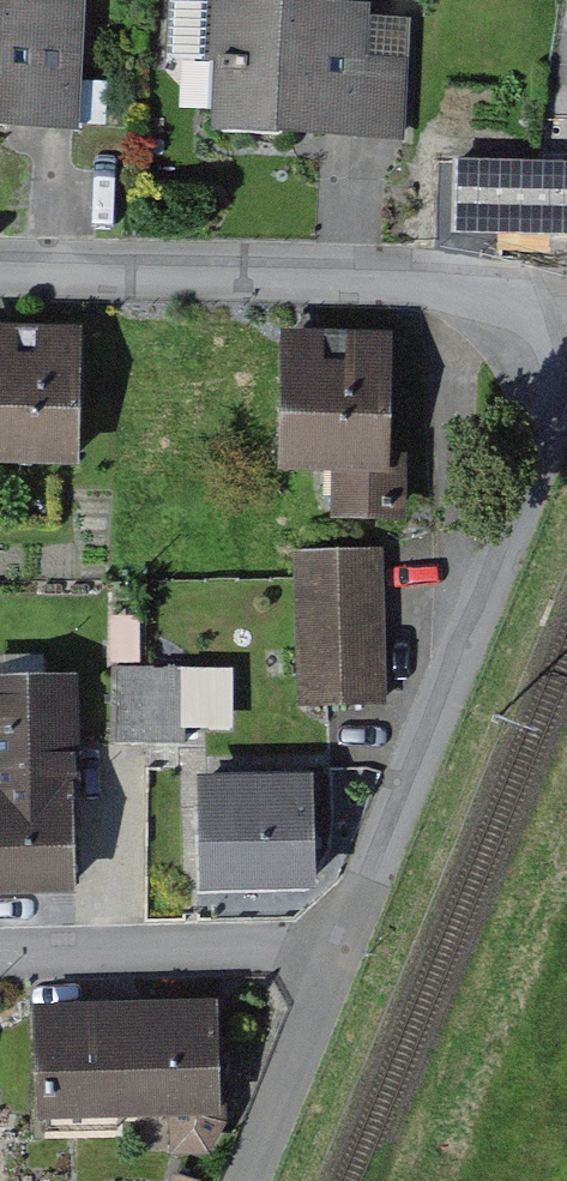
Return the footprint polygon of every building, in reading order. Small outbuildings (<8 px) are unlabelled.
[(17,0),(0,0),(0,140),(112,142),(115,2),(17,0)] [(415,6),(221,5),(220,137),(414,139),(415,6)] [(497,174),(497,237),(566,237),(566,156),(541,156),(541,175),(497,174)] [(391,323),(291,330),(301,464),(402,456),(391,323)] [(0,328),(0,468),(96,467),(95,327),(0,328)] [(378,555),(301,557),(306,699),(383,696),(378,555)] [(183,659),(187,726),(239,722),(235,656),(183,659)] [(117,729),(180,730),(180,659),(117,658),(117,729)] [(0,684),(0,889),(67,887),(64,785),(72,785),(69,682),(0,684)] [(308,783),(211,786),(214,887),(311,885),(308,783)] [(230,989),(43,1001),(50,1115),(237,1103),(230,989)]
